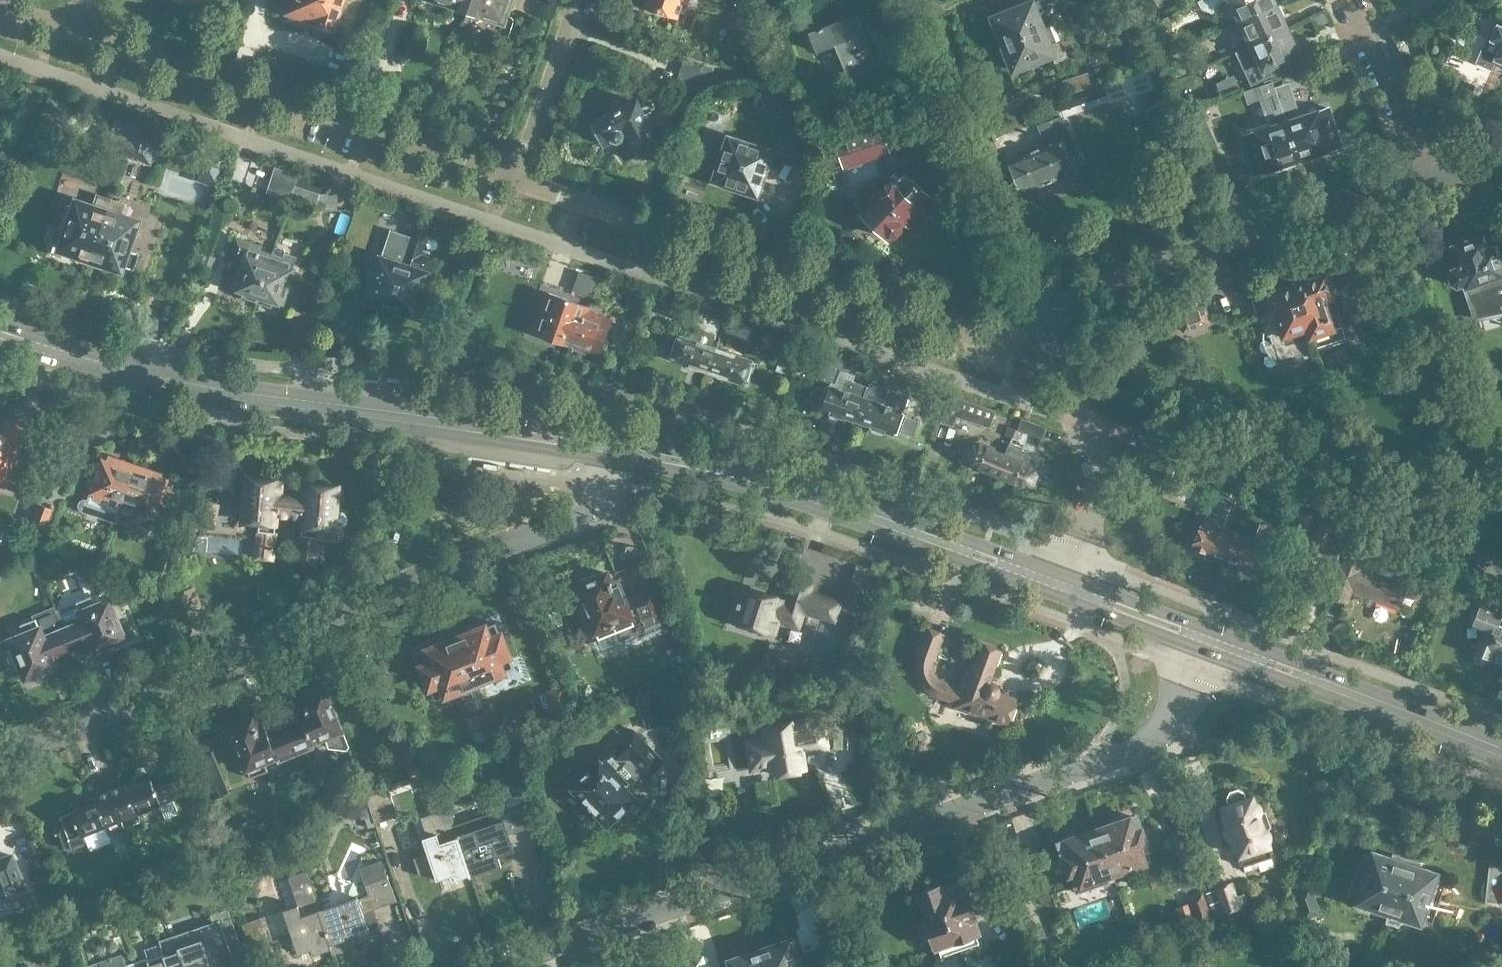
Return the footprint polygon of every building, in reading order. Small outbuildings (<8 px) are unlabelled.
[(335,29),(345,0),(290,0),(286,12),(335,29)] [(469,11),(473,0),(436,0),(469,11)] [(469,11),(504,23),(511,0),(473,0),(469,11)] [(643,6),(676,18),(683,0),(645,0),(643,6)] [(1003,45),(1050,26),(1050,25),(1046,26),(1040,11),(1048,8),(1045,0),(1037,0),(1033,2),(1032,1),(992,16),(1003,45)] [(1241,19),(1276,3),(1276,2),(1274,3),(1272,0),(1199,0),(1197,1),(1201,9),(1216,15),(1220,4),(1227,0),(1231,7),(1235,6),(1241,19)] [(1276,3),(1241,19),(1253,44),(1287,27),(1276,3)] [(835,44),(851,83),(880,72),(857,14),(809,32),(816,51),(835,44)] [(1484,55),(1501,63),(1501,24),(1498,22),(1484,55)] [(1050,26),(1003,45),(1013,70),(1052,55),(1055,61),(1068,56),(1065,49),(1062,50),(1059,42),(1056,43),(1054,38),(1061,35),(1057,24),(1050,27),(1050,26)] [(1287,27),(1253,44),(1264,67),(1297,52),(1286,28),(1288,27),(1287,27)] [(670,96),(690,103),(703,63),(692,60),(691,63),(683,60),(670,96)] [(1062,80),(1067,94),(1092,86),(1087,71),(1062,80)] [(1275,91),(1298,161),(1339,147),(1326,106),(1320,108),(1319,108),(1298,114),(1288,82),(1274,86),(1276,91),(1275,91)] [(1092,86),(1067,94),(1070,104),(1096,96),(1092,86)] [(1298,161),(1275,91),(1266,94),(1270,103),(1274,115),(1273,123),(1251,130),(1251,131),(1245,133),(1258,174),(1298,161)] [(667,144),(671,139),(650,101),(644,105),(639,107),(635,100),(633,101),(593,120),(594,121),(589,127),(594,137),(595,137),(601,137),(603,140),(604,140),(603,137),(609,134),(611,139),(617,140),(617,142),(619,147),(621,151),(624,155),(625,157),(651,143),(656,151),(662,148),(667,144)] [(782,159),(811,168),(823,132),(799,110),(782,159)] [(1075,148),(1062,116),(1038,125),(1046,144),(1008,160),(1021,193),(1074,171),(1066,151),(1075,148)] [(848,165),(879,156),(888,153),(881,126),(840,139),(848,165)] [(741,187),(755,192),(769,150),(728,136),(714,178),(728,183),(730,186),(737,189),(741,187)] [(1,191),(17,159),(13,156),(2,151),(0,155),(0,191),(1,191)] [(266,192),(290,200),(299,174),(298,174),(299,172),(276,165),(275,169),(268,167),(266,173),(263,172),(265,166),(253,162),(253,160),(236,155),(228,181),(266,194),(266,192)] [(879,156),(848,165),(853,182),(884,173),(879,156)] [(878,193),(874,192),(867,199),(868,202),(860,211),(861,212),(861,219),(866,224),(872,224),(888,239),(905,222),(908,224),(932,198),(899,166),(887,179),(887,183),(878,193)] [(299,174),(290,200),(315,208),(337,211),(337,191),(320,193),(323,182),(299,174)] [(57,249),(92,261),(112,201),(99,196),(96,204),(74,197),(64,228),(57,226),(53,239),(60,242),(57,249)] [(112,201),(92,261),(123,271),(125,267),(134,270),(140,254),(130,250),(141,219),(120,212),(123,203),(113,200),(113,201),(112,201)] [(368,298),(390,305),(421,215),(420,215),(413,237),(390,229),(368,298)] [(421,215),(390,305),(413,313),(431,258),(420,254),(428,231),(440,235),(444,223),(421,215)] [(1464,287),(1465,287),(1467,291),(1465,292),(1473,316),(1494,308),(1501,303),(1501,265),(1495,244),(1487,246),(1483,234),(1451,244),(1458,265),(1451,268),(1448,274),(1451,283),(1457,286),(1463,284),(1464,287)] [(243,295),(257,299),(272,254),(260,251),(263,244),(237,235),(231,254),(244,258),(235,285),(238,286),(238,289),(245,291),(243,295)] [(274,248),(272,254),(257,299),(271,304),(272,300),(284,304),(297,267),(294,266),(297,257),(285,253),(285,252),(283,248),(278,246),(274,248)] [(1292,282),(1316,350),(1347,339),(1334,299),(1336,298),(1327,271),(1292,282)] [(597,277),(586,273),(583,281),(595,285),(597,277)] [(1316,350),(1292,282),(1265,291),(1265,293),(1251,298),(1257,316),(1252,317),(1264,323),(1263,325),(1263,327),(1263,329),(1264,331),(1265,333),(1267,335),(1270,336),(1272,343),(1264,345),(1265,346),(1267,351),(1269,355),(1273,358),(1278,362),(1283,363),(1289,364),(1294,364),(1299,363),(1302,362),(1306,359),(1310,355),(1313,351),(1316,350)] [(1173,298),(1180,319),(1205,311),(1198,290),(1173,298)] [(564,340),(569,342),(575,329),(579,330),(589,306),(557,295),(552,310),(540,306),(531,330),(563,342),(564,340)] [(575,329),(569,342),(602,354),(613,319),(588,311),(589,307),(589,306),(579,330),(575,329)] [(693,327),(715,335),(720,321),(698,313),(693,327)] [(620,341),(634,346),(642,325),(627,320),(620,341)] [(726,320),(723,330),(736,334),(740,324),(726,320)] [(670,357),(709,370),(717,348),(677,334),(670,357)] [(776,369),(788,373),(797,349),(785,345),(776,369)] [(717,348),(709,370),(748,384),(756,361),(717,348)] [(842,414),(860,420),(864,410),(860,408),(864,397),(862,397),(866,385),(852,380),(858,361),(826,351),(817,377),(830,381),(829,385),(826,385),(819,407),(831,411),(830,412),(842,416),(842,414)] [(864,410),(860,420),(872,424),(871,427),(884,431),(885,430),(896,433),(904,411),(899,409),(907,386),(895,382),(891,392),(894,393),(890,406),(864,397),(860,408),(864,410)] [(950,394),(941,421),(953,426),(957,416),(990,427),(995,409),(950,394)] [(927,416),(938,420),(945,400),(934,396),(927,416)] [(1015,428),(1012,437),(1020,440),(1024,431),(1041,437),(1045,425),(1021,417),(1017,429),(1015,428)] [(10,488),(30,427),(3,418),(0,426),(0,484),(10,488)] [(1004,434),(1012,437),(1015,428),(1008,425),(1004,434)] [(971,465),(996,475),(1005,453),(987,446),(991,438),(988,437),(985,437),(982,437),(980,440),(979,442),(966,444),(961,455),(970,466),(971,465)] [(122,503),(136,462),(104,451),(97,474),(96,474),(89,493),(90,493),(86,506),(100,511),(100,512),(117,518),(122,503)] [(1005,453),(996,475),(1021,485),(1021,487),(1034,485),(1039,472),(1031,462),(1030,463),(1005,453)] [(136,462),(122,503),(136,508),(133,515),(139,526),(151,521),(158,497),(160,498),(167,478),(162,476),(163,471),(136,462)] [(289,516),(291,497),(283,496),(283,489),(277,489),(278,482),(248,479),(244,521),(258,522),(257,530),(255,530),(252,560),(275,562),(278,532),(275,532),(277,515),(289,516)] [(291,497),(289,516),(302,517),(299,561),(316,563),(318,537),(319,527),(333,529),(333,528),(339,528),(341,528),(344,526),(346,523),(346,521),(346,519),(346,518),(346,517),(343,513),(340,512),(335,512),(337,488),(307,485),(307,491),(301,491),(301,498),(291,497)] [(28,531),(43,537),(54,508),(38,502),(28,531)] [(1313,515),(1300,510),(1287,543),(1307,550),(1318,522),(1311,520),(1313,515)] [(1192,546),(1225,559),(1235,531),(1217,524),(1219,519),(1206,514),(1202,524),(1201,523),(1192,546)] [(1321,519),(1309,551),(1321,555),(1334,523),(1321,519)] [(1235,531),(1225,559),(1258,572),(1267,550),(1266,550),(1270,540),(1269,540),(1273,530),(1260,525),(1255,539),(1235,531)] [(153,576),(167,581),(176,556),(162,551),(153,576)] [(1420,584),(1409,579),(1410,577),(1396,571),(1392,581),(1379,576),(1380,572),(1368,567),(1370,562),(1347,552),(1330,595),(1346,602),(1351,589),(1400,608),(1405,595),(1414,598),(1420,584)] [(633,625),(638,637),(669,625),(654,588),(624,600),(618,585),(613,587),(611,581),(610,582),(607,573),(576,585),(598,639),(633,625)] [(786,601),(740,586),(735,601),(737,601),(734,612),(736,612),(733,620),(772,632),(776,619),(798,626),(803,609),(833,619),(838,603),(808,593),(811,584),(793,578),(786,601)] [(55,607),(76,658),(125,637),(117,618),(124,615),(118,600),(110,603),(109,599),(95,605),(92,596),(56,610),(55,607)] [(863,605),(846,600),(841,616),(858,621),(863,605)] [(1498,608),(1497,611),(1479,604),(1472,623),(1483,627),(1474,649),(1477,650),(1474,657),(1485,661),(1488,655),(1501,660),(1501,609),(1498,608)] [(76,658),(55,607),(31,617),(32,620),(21,625),(24,633),(11,639),(27,678),(76,658)] [(459,632),(454,634),(474,684),(513,668),(510,660),(514,658),(502,629),(498,631),(495,623),(461,636),(459,632)] [(919,679),(919,681),(924,687),(930,692),(934,694),(954,701),(953,705),(1007,724),(1017,699),(998,693),(997,689),(995,687),(993,684),(990,682),(1001,649),(982,643),(972,671),(967,670),(960,687),(943,682),(939,679),(937,675),(935,672),(933,665),(933,663),(934,658),(935,656),(936,657),(945,633),(924,626),(915,652),(918,654),(916,659),(916,662),(916,668),(917,673),(917,676),(919,679)] [(474,684),(454,634),(449,636),(451,641),(416,654),(434,700),(460,689),(467,708),(482,703),(474,684)] [(285,728),(294,751),(295,754),(297,754),(298,758),(303,755),(307,753),(306,750),(315,746),(314,743),(327,738),(329,746),(347,748),(350,745),(344,731),(332,701),(335,695),(332,687),(325,685),(322,687),(299,697),(304,708),(297,711),(301,721),(285,728)] [(665,723),(654,689),(634,696),(646,730),(665,723)] [(294,751),(285,728),(268,734),(264,724),(257,727),(253,715),(230,724),(226,725),(222,731),(226,740),(236,743),(246,769),(248,769),(251,776),(268,770),(265,762),(277,757),(278,761),(295,754),(294,751)] [(826,745),(821,718),(796,722),(796,721),(763,727),(765,739),(747,742),(751,769),(771,766),(772,774),(804,769),(801,749),(826,745)] [(633,730),(603,759),(600,757),(568,787),(582,802),(585,799),(596,811),(593,814),(607,828),(638,797),(626,784),(641,770),(648,777),(664,762),(633,730)] [(398,750),(410,778),(427,771),(416,743),(398,750)] [(197,759),(213,796),(228,790),(212,752),(197,759)] [(109,791),(124,827),(139,821),(136,814),(174,798),(168,782),(153,787),(150,780),(127,789),(125,784),(109,791)] [(1251,797),(1246,799),(1244,791),(1238,788),(1230,790),(1226,797),(1229,805),(1222,807),(1225,816),(1223,816),(1226,825),(1224,829),(1226,836),(1230,837),(1233,846),(1235,846),(1242,866),(1271,856),(1266,841),(1268,837),(1266,830),(1262,829),(1257,813),(1259,810),(1257,803),(1252,802),(1251,797)] [(366,797),(374,821),(396,813),(388,789),(366,797)] [(124,827),(109,791),(84,800),(86,805),(72,811),(72,812),(60,817),(64,828),(61,829),(59,833),(66,849),(69,850),(83,844),(85,841),(83,835),(105,826),(108,834),(124,827)] [(470,876),(454,823),(453,824),(444,797),(428,803),(438,832),(419,839),(422,849),(425,848),(427,853),(413,858),(420,875),(433,871),(436,879),(449,875),(451,880),(468,874),(469,877),(470,876)] [(454,823),(470,876),(502,866),(499,855),(508,852),(503,835),(531,826),(523,801),(499,809),(503,819),(488,824),(485,813),(454,823)] [(1098,829),(1113,873),(1150,860),(1135,816),(1098,829)] [(1113,873),(1098,829),(1059,842),(1073,886),(1113,873)] [(1357,902),(1388,912),(1389,912),(1403,864),(1373,854),(1372,857),(1360,853),(1347,894),(1358,898),(1357,902)] [(0,898),(25,888),(12,855),(0,860),(0,898)] [(331,948),(330,949),(332,954),(345,949),(342,940),(380,928),(374,909),(397,901),(383,860),(361,867),(370,895),(359,898),(358,896),(319,909),(318,910),(331,948)] [(1489,862),(1486,904),(1501,905),(1501,863),(1489,862)] [(1389,912),(1388,912),(1385,921),(1399,926),(1402,917),(1418,922),(1419,918),(1431,922),(1444,881),(1433,878),(1434,874),(1403,864),(1389,912)] [(318,910),(319,909),(306,871),(289,876),(298,904),(242,923),(251,949),(274,941),(269,926),(287,920),(298,953),(311,949),(313,954),(330,949),(331,948),(318,910)] [(973,899),(969,900),(967,893),(965,894),(960,880),(940,887),(939,885),(918,893),(927,919),(925,919),(934,947),(955,940),(959,949),(979,942),(976,933),(978,932),(973,918),(975,918),(973,911),(977,910),(973,899)] [(1205,893),(1213,915),(1222,912),(1223,914),(1242,907),(1242,906),(1248,903),(1244,893),(1238,895),(1233,881),(1213,887),(1214,890),(1205,893)] [(1293,891),(1304,920),(1321,913),(1310,884),(1293,891)] [(1187,896),(1196,924),(1212,919),(1202,890),(1187,896)] [(1174,907),(1181,928),(1195,923),(1189,903),(1174,907)] [(168,966),(211,966),(210,965),(232,958),(231,953),(242,949),(232,919),(220,923),(221,927),(199,935),(201,939),(178,947),(175,937),(160,942),(168,966)] [(766,966),(800,966),(791,939),(760,949),(766,966)] [(160,942),(144,947),(147,956),(125,964),(124,960),(103,966),(168,966),(160,942)] [(760,949),(730,959),(733,966),(766,966),(760,949)]
